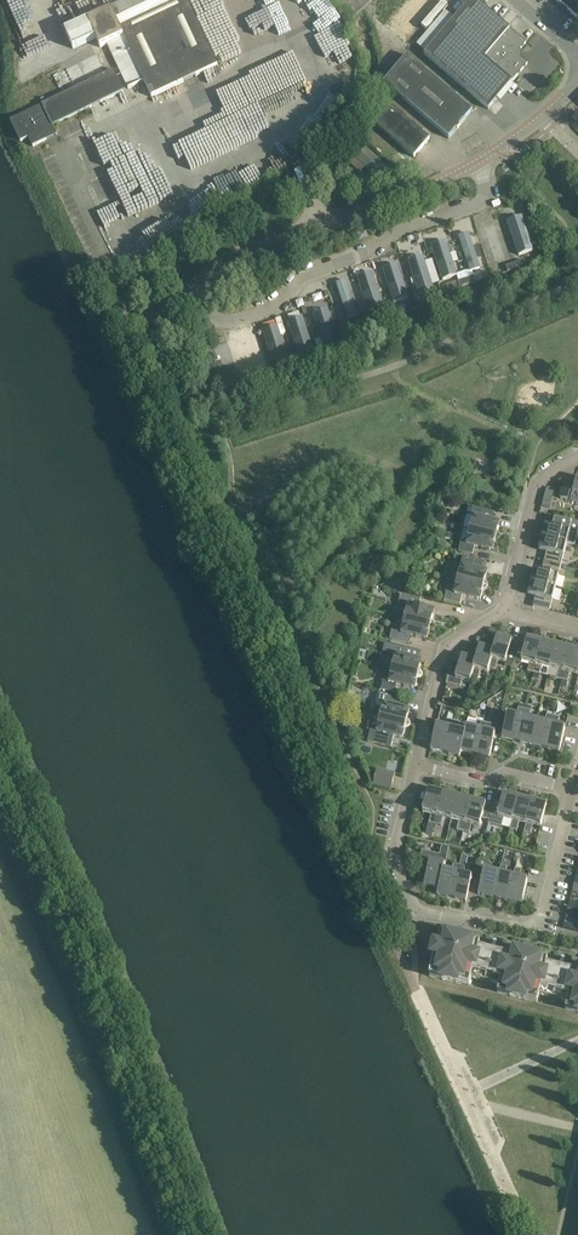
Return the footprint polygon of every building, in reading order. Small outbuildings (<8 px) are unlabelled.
[(187,0),(147,0),(143,2),(142,0),(129,0),(110,9),(111,11),(88,21),(87,19),(67,28),(76,46),(95,37),(100,48),(107,45),(128,90),(145,82),(152,97),(218,67),(187,0)] [(442,0),(388,0),(377,15),(389,23),(383,31),(391,37),(395,31),(410,42),(442,0)] [(446,11),(416,45),(426,54),(425,55),(488,109),(528,64),(521,58),(519,58),(518,51),(520,51),(527,43),(510,30),(475,0),(472,0),(455,19),(446,11)] [(577,18),(577,0),(557,0),(577,18)] [(342,18),(311,29),(328,74),(359,62),(342,18)] [(228,23),(208,33),(219,54),(239,44),(228,23)] [(384,82),(403,99),(449,139),(473,112),(426,72),(408,56),(384,82)] [(10,120),(21,142),(29,138),(33,147),(57,135),(53,126),(124,92),(114,71),(10,120)] [(393,108),(378,126),(414,158),(430,140),(393,108)] [(348,162),(361,173),(366,168),(384,183),(393,172),(362,145),(348,162)] [(508,221),(519,256),(533,251),(521,217),(508,221)] [(485,229),(496,262),(505,259),(494,226),(485,229)] [(469,233),(459,236),(470,271),(480,268),(469,233)] [(443,281),(457,276),(446,242),(432,246),(443,281)] [(409,261),(420,296),(434,291),(431,284),(424,261),(422,257),(409,261)] [(424,261),(431,284),(439,281),(432,258),(424,261)] [(522,261),(514,264),(516,270),(524,267),(522,261)] [(508,272),(516,270),(514,264),(506,267),(508,272)] [(394,304),(408,299),(397,265),(383,269),(394,304)] [(358,278),(369,312),(383,308),(372,273),(358,278)] [(466,280),(467,286),(475,283),(474,277),(466,280)] [(466,280),(458,282),(459,288),(466,286),(467,286),(466,280)] [(349,281),(335,285),(346,320),(360,315),(349,281)] [(339,345),(328,310),(314,315),(325,349),(339,345)] [(313,353),(302,318),(289,323),(300,357),(313,353)] [(364,320),(366,326),(367,326),(374,323),(372,318),(365,320),(364,320)] [(356,323),(358,329),(366,326),(364,320),(356,323)] [(288,361),(277,326),(263,331),(274,365),(288,361)] [(254,334),(240,338),(251,373),(265,368),(254,334)] [(562,492),(561,499),(571,502),(577,504),(577,478),(577,477),(574,488),(571,487),(570,493),(562,492)] [(553,500),(555,493),(547,490),(545,497),(553,500)] [(445,498),(443,506),(453,509),(455,500),(445,498)] [(497,537),(500,523),(493,521),(495,513),(470,507),(468,515),(474,517),(470,530),(497,537)] [(542,538),(567,544),(574,546),(577,531),(577,523),(555,517),(553,527),(545,525),(542,538)] [(461,542),(459,551),(473,555),(475,547),(493,551),(497,537),(470,530),(468,538),(461,542)] [(546,552),(544,562),(561,567),(563,556),(567,544),(542,538),(539,550),(546,552)] [(482,562),(456,556),(454,564),(453,564),(450,578),(484,586),(488,572),(480,570),(482,562)] [(558,576),(561,567),(544,562),(541,573),(534,571),(530,583),(555,590),(558,576)] [(483,591),(484,586),(450,578),(446,592),(447,592),(445,600),(460,604),(463,596),(481,600),(483,591)] [(552,602),(555,590),(530,583),(527,596),(535,598),(533,608),(549,612),(552,602)] [(409,594),(410,588),(402,585),(400,592),(409,594)] [(407,612),(405,619),(431,626),(435,611),(419,608),(421,599),(401,594),(399,604),(402,610),(407,612)] [(570,615),(577,617),(577,614),(577,609),(572,607),(570,615)] [(392,630),(390,639),(410,644),(412,636),(428,640),(431,626),(405,619),(403,626),(399,626),(392,630)] [(505,666),(512,668),(514,662),(517,651),(510,650),(512,640),(501,637),(500,640),(496,639),(493,650),(494,650),(491,660),(492,660),(490,669),(496,670),(498,661),(506,664),(505,666)] [(518,645),(517,651),(514,662),(521,664),(522,661),(530,663),(528,672),(534,673),(541,644),(538,643),(539,640),(527,638),(525,647),(518,645)] [(556,645),(545,642),(545,645),(541,644),(534,673),(540,675),(542,666),(550,668),(556,645)] [(396,655),(393,668),(419,675),(422,661),(404,656),(406,648),(385,643),(383,652),(396,655)] [(567,647),(556,645),(550,668),(558,670),(556,679),(562,680),(569,651),(566,650),(567,647)] [(480,671),(488,673),(490,669),(492,660),(491,660),(494,650),(493,650),(483,647),(482,650),(479,649),(476,660),(474,670),(472,679),(478,680),(480,671)] [(573,649),(573,652),(569,651),(562,680),(568,682),(570,673),(577,675),(577,650),(573,649)] [(465,659),(461,658),(458,669),(452,667),(447,684),(461,688),(462,681),(471,683),(472,679),(474,670),(476,660),(466,657),(465,659)] [(419,675),(393,668),(386,667),(383,681),(381,689),(395,693),(397,685),(415,689),(418,680),(419,675)] [(380,718),(407,724),(410,710),(399,708),(401,699),(378,694),(376,702),(378,707),(383,708),(380,718)] [(498,727),(495,736),(502,739),(514,741),(514,739),(517,740),(523,719),(526,706),(520,704),(516,717),(508,715),(506,723),(499,721),(498,727)] [(526,706),(523,719),(517,740),(521,740),(520,743),(531,746),(537,722),(529,720),(532,708),(526,706)] [(403,739),(407,724),(380,718),(371,715),(366,730),(370,732),(368,742),(391,748),(394,736),(403,739)] [(543,746),(546,747),(551,726),(553,717),(547,716),(545,724),(537,722),(531,746),(542,748),(543,746)] [(553,717),(551,726),(546,747),(549,748),(548,750),(560,753),(566,729),(558,727),(560,719),(553,717)] [(445,728),(437,727),(431,750),(442,753),(443,750),(446,751),(453,722),(447,721),(445,728)] [(465,734),(461,752),(472,754),(472,752),(476,753),(483,723),(477,721),(474,730),(466,728),(465,733),(465,734)] [(459,724),(453,722),(446,751),(449,752),(449,755),(460,757),(461,752),(465,734),(465,733),(457,732),(459,724)] [(483,723),(476,753),(479,753),(478,756),(490,759),(495,736),(498,727),(483,723)] [(395,774),(386,772),(384,780),(375,778),(373,785),(391,789),(395,774)] [(437,816),(443,795),(439,794),(440,792),(429,789),(423,813),(431,815),(429,824),(435,825),(437,816)] [(437,816),(435,825),(441,827),(444,818),(452,820),(457,796),(447,793),(446,796),(443,795),(437,816)] [(505,819),(512,821),(518,800),(519,797),(507,794),(503,794),(501,804),(494,802),(493,805),(489,820),(488,824),(502,828),(504,819),(505,819)] [(457,796),(452,820),(460,822),(457,831),(463,832),(471,802),(468,801),(468,799),(457,796)] [(512,821),(510,830),(517,832),(520,822),(527,824),(532,803),(533,801),(522,798),(521,800),(518,800),(512,821)] [(474,803),(471,802),(466,823),(463,832),(469,834),(472,825),(480,827),(482,819),(489,820),(493,805),(486,803),(475,800),(474,803)] [(535,804),(532,803),(527,824),(524,834),(530,835),(533,826),(541,828),(547,804),(536,801),(535,804)] [(427,833),(426,838),(432,839),(433,835),(435,825),(429,824),(427,833)] [(447,857),(449,848),(442,846),(440,855),(422,851),(416,875),(427,878),(424,886),(436,889),(436,886),(440,887),(444,871),(447,857)] [(462,856),(460,866),(453,896),(456,896),(455,899),(467,902),(472,878),(463,876),(468,857),(462,856)] [(489,863),(479,861),(472,889),(479,892),(483,893),(482,896),(494,898),(494,896),(499,875),(491,873),(492,867),(489,863)] [(444,871),(440,887),(438,895),(449,897),(449,895),(453,896),(460,866),(453,864),(451,873),(444,871)] [(528,882),(519,879),(522,866),(517,865),(513,878),(508,899),(511,900),(511,902),(522,905),(528,882)] [(499,875),(494,896),(497,896),(496,899),(508,902),(508,899),(513,878),(505,876),(507,868),(501,866),(499,875)] [(569,909),(575,911),(577,902),(571,901),(569,909)] [(575,911),(569,909),(567,918),(573,920),(575,911)] [(565,923),(563,929),(577,932),(577,926),(565,923)] [(429,976),(450,981),(469,986),(471,981),(471,979),(479,947),(507,954),(508,951),(524,955),(525,951),(533,953),(532,957),(548,961),(547,964),(575,971),(576,968),(577,968),(577,961),(442,927),(440,933),(432,965),(429,976)] [(500,986),(501,982),(507,954),(479,947),(471,979),(486,982),(500,986)] [(508,951),(507,954),(501,982),(500,986),(498,993),(537,1003),(539,995),(547,964),(548,961),(532,957),(533,953),(525,951),(524,955),(508,951)] [(547,964),(539,995),(568,1002),(575,971),(547,964)] [(566,1010),(577,1013),(577,968),(576,968),(575,971),(568,1002),(567,1006),(566,1010)]
